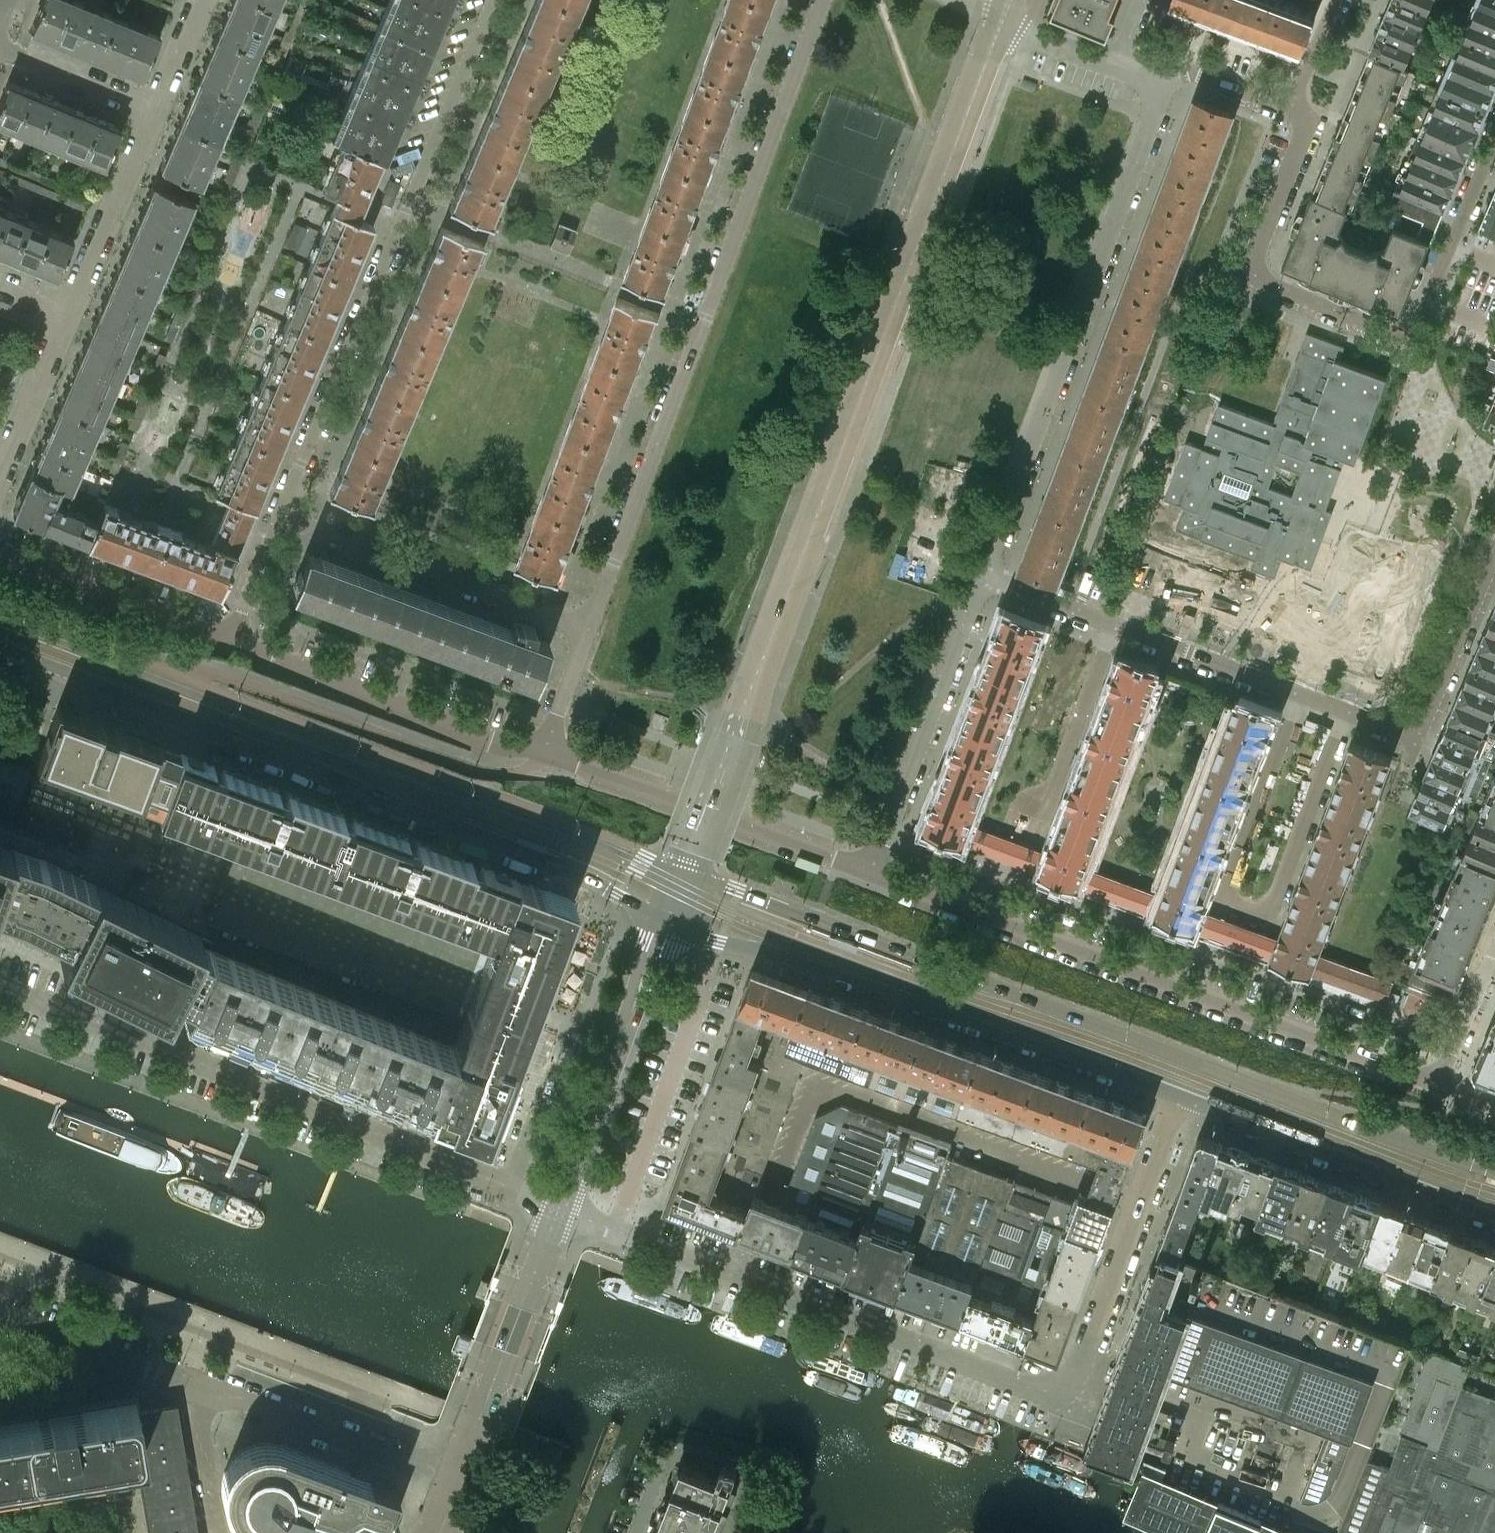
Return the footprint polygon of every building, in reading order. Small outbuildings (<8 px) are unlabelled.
[(30,29),(52,39),(68,0),(42,0),(30,29)] [(52,39),(74,48),(91,7),(74,0),(68,0),(52,39)] [(159,0),(146,0),(146,1),(169,11),(172,5),(159,0)] [(225,14),(268,32),(277,10),(253,0),(231,0),(225,14)] [(277,10),(281,0),(253,0),(277,10)] [(293,17),(298,19),(306,0),(298,0),(300,1),(293,17)] [(419,0),(394,0),(382,28),(428,47),(444,11),(419,0)] [(444,11),(448,0),(419,0),(444,11)] [(551,0),(536,0),(505,73),(545,89),(578,11),(551,0)] [(582,0),(551,0),(578,11),(582,0)] [(774,5),(761,0),(730,0),(712,47),(752,62),(774,5)] [(1121,0),(1052,0),(1048,9),(1108,34),(1121,0)] [(1168,5),(1234,29),(1245,0),(1170,0),(1168,5)] [(1277,0),(1245,0),(1234,29),(1300,54),(1316,15),(1277,0)] [(1384,16),(1420,31),(1427,13),(1396,0),(1391,0),(1384,16)] [(1427,13),(1433,0),(1396,0),(1427,13)] [(1478,3),(1494,10),(1494,0),(1479,0),(1478,3)] [(1478,3),(1471,20),(1494,30),(1494,10),(1478,3)] [(91,7),(74,48),(96,56),(113,16),(91,7)] [(225,14),(215,36),(258,54),(268,32),(225,14)] [(113,16),(96,56),(119,66),(136,25),(113,16)] [(1384,16),(1376,36),(1411,50),(1420,31),(1384,16)] [(286,30),(282,38),(289,41),(298,19),(293,17),(287,30),(286,30)] [(1471,20),(1465,36),(1494,49),(1494,30),(1471,20)] [(136,25),(119,66),(142,75),(159,35),(136,25)] [(428,47),(382,28),(367,65),(413,84),(428,47)] [(215,36),(206,58),(249,77),(258,54),(215,36)] [(1376,36),(1369,52),(1405,67),(1411,50),(1376,36)] [(1465,36),(1457,54),(1494,70),(1494,49),(1465,36)] [(289,41),(282,38),(279,44),(281,45),(274,62),(280,64),(289,41)] [(731,119),(752,62),(712,47),(691,104),(731,119)] [(1409,70),(1369,53),(1352,94),(1392,110),(1409,70)] [(1457,54),(1450,73),(1494,92),(1494,90),(1494,70),(1457,54)] [(206,58),(197,80),(239,98),(249,77),(206,58)] [(267,74),(263,83),(271,86),(280,64),(274,62),(269,75),(267,74)] [(413,84),(367,65),(351,101),(398,121),(413,84)] [(545,89),(505,73),(473,150),(513,167),(545,89)] [(1494,92),(1450,73),(1442,91),(1487,110),(1494,92)] [(197,80),(187,102),(230,121),(239,98),(197,80)] [(8,81),(0,99),(0,125),(13,131),(30,90),(8,81)] [(263,89),(256,106),(262,108),(271,86),(263,83),(261,89),(263,89)] [(53,99),(30,90),(13,131),(36,140),(53,99)] [(1487,110),(1442,91),(1435,109),(1479,128),(1487,110)] [(1392,110),(1352,94),(1335,135),(1375,151),(1392,110)] [(1195,98),(1173,158),(1213,172),(1227,137),(1223,136),(1232,111),(1195,98)] [(75,108),(53,99),(36,140),(58,149),(75,108)] [(398,121),(351,101),(335,139),(342,142),(382,158),(398,121)] [(187,102),(178,124),(221,142),(230,121),(187,102)] [(709,177),(731,119),(691,104),(669,162),(709,177)] [(249,118),(245,127),(253,130),(262,108),(256,106),(251,119),(249,118)] [(97,117),(75,108),(58,149),(80,158),(97,117)] [(1466,158),(1479,128),(1435,109),(1431,118),(1426,130),(1422,139),(1466,158)] [(120,127),(97,117),(80,158),(103,167),(120,127)] [(178,124),(168,146),(211,165),(221,142),(178,124)] [(253,130),(245,127),(243,133),(245,134),(238,150),(244,152),(253,130)] [(1375,151),(1335,135),(1319,176),(1359,192),(1375,151)] [(1466,158),(1422,139),(1415,157),(1459,175),(1466,158)] [(382,158),(342,142),(322,189),(338,195),(335,202),(333,208),(357,218),(360,212),(362,206),(382,158)] [(168,146),(159,168),(202,186),(211,165),(168,146)] [(231,162),(227,172),(234,175),(244,152),(238,150),(233,163),(231,162)] [(513,167),(473,150),(449,208),(489,224),(513,167)] [(2,157),(0,162),(0,164),(22,173),(24,167),(2,157)] [(1459,175),(1415,157),(1408,174),(1452,192),(1459,175)] [(1173,158),(1151,216),(1192,231),(1213,172),(1173,158)] [(688,235),(709,177),(669,162),(647,220),(688,235)] [(47,176),(24,167),(22,173),(44,182),(47,176)] [(0,169),(0,177),(16,183),(19,177),(0,169)] [(1452,192),(1408,174),(1400,170),(1397,178),(1399,179),(1395,188),(1445,208),(1452,192)] [(234,175),(227,172),(225,177),(227,178),(220,192),(226,195),(234,175)] [(69,185),(47,176),(44,182),(66,191),(69,185)] [(169,181),(156,176),(153,184),(166,189),(169,181)] [(1319,176),(1311,195),(1347,210),(1351,211),(1359,192),(1319,176)] [(41,186),(19,177),(16,183),(38,192),(41,186)] [(152,184),(142,209),(184,226),(194,202),(166,189),(153,184),(152,184)] [(91,195),(69,185),(66,191),(89,201),(91,195)] [(63,195),(41,186),(38,192),(60,201),(63,195)] [(1431,240),(1445,208),(1395,188),(1388,205),(1403,211),(1397,228),(1429,241),(1431,240)] [(1480,225),(1494,232),(1494,191),(1480,225)] [(87,205),(63,195),(60,201),(84,211),(87,205)] [(1358,247),(1348,243),(1339,229),(1347,210),(1311,195),(1282,266),(1341,290),(1358,247)] [(333,208),(310,264),(349,280),(373,225),(357,218),(333,208)] [(0,222),(0,255),(10,259),(27,218),(5,209),(0,222)] [(142,209),(133,230),(175,247),(184,226),(142,209)] [(1151,216),(1130,274),(1170,289),(1179,266),(1192,231),(1151,216)] [(27,218),(10,259),(32,268),(49,227),(27,218)] [(215,219),(208,236),(214,238),(221,222),(215,219)] [(666,293),(688,235),(647,220),(626,277),(666,293)] [(567,252),(576,230),(558,222),(549,245),(567,252)] [(481,242),(441,226),(421,275),(461,291),(481,242)] [(49,227),(32,268),(56,278),(73,237),(49,227)] [(1400,314),(1421,261),(1429,241),(1397,228),(1393,227),(1385,247),(1368,251),(1358,247),(1341,290),(1400,314)] [(133,230),(123,252),(165,269),(175,247),(133,230)] [(203,249),(208,252),(214,238),(208,236),(203,249)] [(123,252),(114,274),(156,292),(165,269),(123,252)] [(197,264),(190,280),(195,283),(202,266),(197,264)] [(349,280),(310,264),(286,320),(326,337),(349,280)] [(114,274),(105,296),(146,314),(156,292),(114,274)] [(1130,274),(1108,333),(1148,348),(1170,289),(1130,274)] [(461,291),(421,275),(397,331),(437,347),(461,291)] [(184,294),(190,296),(195,283),(190,280),(184,294)] [(105,296),(95,318),(137,336),(146,314),(105,296)] [(619,296),(597,354),(638,369),(659,312),(619,296)] [(178,308),(172,325),(177,327),(184,311),(178,308)] [(95,318),(85,341),(127,358),(137,336),(95,318)] [(286,320),(262,378),(302,394),(326,337),(286,320)] [(166,338),(172,340),(177,327),(172,325),(166,338)] [(437,347),(397,331),(374,388),(413,404),(437,347)] [(1108,333),(1086,390),(1127,406),(1148,348),(1108,333)] [(1219,403),(1207,436),(1214,439),(1210,450),(1186,441),(1165,497),(1185,505),(1176,528),(1251,556),(1255,558),(1251,568),(1275,577),(1280,564),(1277,564),(1280,555),(1283,556),(1311,567),(1332,511),(1325,508),(1327,503),(1329,498),(1340,468),(1337,466),(1339,461),(1341,455),(1353,460),(1384,376),(1363,368),(1337,359),(1339,353),(1342,345),(1309,333),(1275,424),(1219,403)] [(85,341),(76,363),(118,380),(127,358),(85,341)] [(160,353),(153,370),(158,372),(166,355),(160,353)] [(638,369),(597,354),(568,432),(609,447),(638,369)] [(76,363),(67,385),(108,402),(118,380),(76,363)] [(158,372),(153,370),(148,382),(153,385),(158,372)] [(302,394),(262,378),(238,435),(278,451),(302,394)] [(67,385),(61,398),(58,406),(99,423),(108,402),(67,385)] [(413,404),(374,388),(350,444),(390,461),(413,404)] [(1086,390),(1064,449),(1105,464),(1127,406),(1086,390)] [(142,397),(135,414),(140,416),(147,400),(142,397)] [(1491,404),(1489,410),(1484,422),(1494,427),(1494,405),(1491,404)] [(58,406),(48,429),(90,446),(99,423),(58,406)] [(129,427),(135,429),(140,416),(135,414),(129,427)] [(48,429),(38,452),(80,469),(90,446),(48,429)] [(568,432),(540,507),(580,522),(609,447),(568,432)] [(278,451),(238,435),(215,492),(230,498),(254,508),(278,451)] [(123,441),(117,457),(122,460),(129,443),(123,441)] [(390,461),(350,444),(329,494),(370,508),(390,461)] [(1064,449),(1043,507),(1084,522),(1105,464),(1064,449)] [(38,452),(29,473),(71,490),(80,469),(38,452)] [(122,460),(117,457),(111,471),(116,473),(122,460)] [(29,473),(15,507),(13,512),(20,516),(38,523),(44,509),(51,503),(63,508),(71,490),(29,473)] [(99,500),(103,501),(104,502),(110,487),(105,485),(99,500)] [(254,508),(230,498),(219,526),(212,543),(236,553),(243,536),(254,508)] [(121,508),(104,502),(103,501),(96,522),(87,542),(153,567),(170,526),(153,520),(152,524),(119,512),(121,508)] [(96,522),(63,508),(51,503),(44,509),(38,523),(87,542),(96,522)] [(580,522),(540,507),(519,564),(559,579),(580,522)] [(1043,507),(1021,566),(1057,580),(1066,558),(1070,559),(1084,522),(1043,507)] [(212,549),(183,538),(185,532),(170,526),(153,567),(217,591),(220,590),(236,553),(212,543),(213,546),(212,549)] [(549,643),(305,552),(290,592),(534,683),(549,643)] [(1045,626),(1004,611),(985,663),(1025,678),(1045,626)] [(1492,611),(1485,629),(1494,633),(1494,612),(1492,611)] [(1485,629),(1478,647),(1494,654),(1494,633),(1485,629)] [(1478,647),(1470,664),(1494,675),(1494,654),(1478,647)] [(1120,654),(1100,706),(1140,721),(1160,669),(1120,654)] [(1025,678),(985,663),(964,719),(1004,735),(1025,678)] [(1463,682),(1494,696),(1494,675),(1470,664),(1463,682)] [(1455,700),(1494,716),(1494,713),(1494,696),(1463,682),(1455,700)] [(1276,713),(1236,698),(1216,749),(1256,765),(1276,713)] [(1494,716),(1455,700),(1448,716),(1494,736),(1494,734),(1494,730),(1489,727),(1494,716)] [(1140,721),(1100,706),(1079,763),(1119,778),(1140,721)] [(140,803),(161,746),(57,707),(34,768),(137,806),(140,803)] [(655,713),(651,725),(663,730),(668,717),(655,713)] [(1494,736),(1448,716),(1441,734),(1492,756),(1494,750),(1494,736)] [(1004,735),(964,719),(942,777),(982,792),(1004,735)] [(1492,756),(1441,734),(1433,754),(1484,775),(1491,760),(1492,756)] [(891,743),(899,746),(901,738),(894,736),(891,743)] [(1392,756),(1351,741),(1332,792),(1372,808),(1392,756)] [(1256,765),(1216,749),(1195,806),(1235,821),(1256,765)] [(212,764),(180,753),(158,813),(228,839),(250,778),(224,768),(219,778),(210,774),(212,764)] [(1484,775),(1433,754),(1425,772),(1471,793),(1476,795),(1482,781),(1484,775)] [(0,756),(0,840),(41,855),(212,939),(218,924),(221,925),(463,1016),(464,1016),(492,939),(421,912),(356,888),(292,863),(228,839),(158,813),(137,806),(34,768),(0,756)] [(1119,778),(1079,763),(1057,820),(1097,835),(1119,778)] [(1425,772),(1417,791),(1455,807),(1460,795),(1468,798),(1471,793),(1425,772)] [(1493,773),(1489,784),(1483,801),(1479,810),(1494,817),(1494,774),(1493,773)] [(982,792),(942,777),(923,828),(962,843),(970,822),(982,792)] [(276,788),(250,778),(228,839),(292,863),(315,803),(288,792),(283,802),(274,798),(276,788)] [(1410,810),(1447,825),(1453,813),(1462,816),(1464,811),(1455,807),(1417,791),(1410,810)] [(1372,808),(1332,792),(1311,849),(1351,864),(1372,808)] [(341,812),(315,803),(292,863),(356,888),(379,827),(352,817),(348,826),(339,823),(341,812)] [(1235,821),(1195,806),(1173,863),(1213,878),(1235,821)] [(1479,810),(1471,829),(1494,840),(1494,817),(1479,810)] [(1097,835),(1057,820),(1038,871),(1078,886),(1086,866),(1097,835)] [(1000,857),(1008,836),(970,822),(962,843),(1000,857)] [(1462,832),(1455,848),(1462,851),(1494,866),(1494,840),(1471,829),(1464,826),(1462,832)] [(405,836),(379,827),(356,888),(421,912),(444,851),(417,841),(412,851),(403,847),(405,836)] [(1027,867),(1034,851),(1035,847),(1008,836),(1000,857),(1027,867)] [(41,855),(0,840),(0,926),(9,929),(164,1006),(174,986),(190,994),(182,1015),(184,1016),(186,1011),(211,948),(221,925),(218,924),(212,939),(41,855)] [(1447,867),(1454,870),(1455,870),(1448,889),(1447,888),(1439,907),(1480,925),(1494,891),(1494,866),(1462,851),(1455,848),(1447,867)] [(1351,864),(1311,849),(1289,905),(1330,921),(1351,864)] [(470,861),(444,851),(421,912),(492,939),(515,878),(482,865),(477,875),(468,872),(470,861)] [(1173,863),(1161,894),(1153,914),(1193,929),(1202,908),(1213,878),(1173,863)] [(1116,900),(1123,880),(1086,866),(1078,886),(1116,900)] [(483,1134),(516,1045),(570,899),(515,878),(492,939),(464,1016),(463,1016),(461,1023),(453,1045),(450,1044),(424,1107),(423,1111),(483,1134)] [(1153,914),(1161,894),(1123,880),(1116,900),(1153,914)] [(1330,921),(1289,905),(1278,937),(1270,958),(1311,973),(1318,953),(1330,921)] [(1480,925),(1439,907),(1419,955),(1416,962),(1457,979),(1480,925)] [(1239,923),(1202,908),(1193,929),(1232,944),(1239,923)] [(1267,933),(1239,923),(1232,944),(1259,954),(1267,933)] [(1272,935),(1267,933),(1259,954),(1264,956),(1270,958),(1278,937),(1272,935)] [(450,1044),(371,1012),(211,948),(186,1011),(424,1107),(450,1044)] [(1419,955),(1408,951),(1405,957),(1416,962),(1419,955)] [(1339,984),(1346,963),(1330,957),(1318,953),(1311,973),(1339,984)] [(1457,979),(1416,962),(1409,980),(1449,997),(1457,979)] [(1383,977),(1346,963),(1339,984),(1386,1001),(1393,981),(1383,977)] [(791,1038),(809,988),(753,967),(734,1017),(791,1038)] [(843,1074),(867,1009),(809,988),(791,1038),(785,1053),(804,1060),(843,1074)] [(1399,994),(1391,991),(1387,1002),(1395,1005),(1399,994)] [(900,1095),(924,1031),(867,1009),(843,1074),(900,1095)] [(1473,1067),(1477,1075),(1494,1082),(1494,1015),(1473,1067)] [(785,1053),(791,1038),(734,1017),(714,1073),(752,1087),(789,1101),(804,1060),(785,1053)] [(956,1115),(979,1051),(924,1031),(900,1095),(956,1115)] [(1012,1136),(1035,1072),(979,1051),(956,1115),(1012,1136)] [(1069,1156),(1092,1094),(1035,1072),(1012,1136),(1069,1156)] [(789,1101),(752,1087),(714,1073),(694,1125),(732,1139),(769,1153),(789,1101)] [(1133,1151),(1146,1115),(1146,1114),(1092,1094),(1069,1156),(1098,1167),(1107,1141),(1132,1150),(1133,1151)] [(794,1254),(808,1216),(850,1107),(842,1104),(816,1116),(781,1206),(770,1202),(754,1196),(750,1207),(740,1233),(755,1239),(794,1254)] [(850,1107),(808,1216),(794,1254),(844,1273),(899,1125),(850,1107)] [(769,1153),(732,1139),(694,1125),(674,1179),(750,1207),(754,1196),(757,1188),(756,1188),(740,1182),(746,1165),(762,1172),(769,1153)] [(951,1143),(899,1125),(844,1273),(895,1292),(947,1155),(951,1143)] [(1197,1139),(1176,1198),(1172,1210),(1194,1217),(1196,1212),(1220,1141),(1204,1135),(1197,1139)] [(1132,1150),(1107,1141),(1098,1167),(1094,1177),(1119,1186),(1132,1150)] [(1231,1204),(1250,1152),(1241,1149),(1242,1145),(1233,1141),(1231,1145),(1220,1141),(1196,1212),(1224,1223),(1231,1204)] [(1257,1213),(1276,1162),(1269,1159),(1270,1156),(1260,1152),(1259,1156),(1250,1152),(1231,1204),(1243,1208),(1242,1211),(1256,1217),(1257,1213)] [(961,1317),(1002,1206),(1004,1207),(1014,1179),(947,1155),(895,1292),(961,1317)] [(1284,1223),(1303,1172),(1301,1171),(1297,1167),(1292,1165),(1287,1166),(1276,1162),(1257,1213),(1284,1223)] [(762,1172),(746,1165),(740,1182),(756,1188),(762,1172)] [(1310,1171),(1304,1172),(1303,1172),(1284,1223),(1310,1233),(1329,1182),(1318,1178),(1314,1173),(1310,1171)] [(750,1207),(674,1179),(665,1204),(740,1233),(750,1207)] [(1035,1218),(1067,1229),(1100,1242),(1114,1204),(1087,1195),(1080,1192),(1077,1202),(1014,1179),(1004,1207),(1035,1218)] [(1336,1181),(1331,1182),(1329,1182),(1310,1233),(1336,1243),(1355,1192),(1344,1187),(1341,1183),(1336,1181)] [(1362,1191),(1357,1192),(1355,1192),(1336,1243),(1361,1253),(1362,1251),(1381,1202),(1370,1197),(1367,1193),(1362,1191)] [(1404,1211),(1381,1202),(1362,1251),(1385,1260),(1404,1211)] [(1080,1298),(1046,1286),(1014,1274),(1035,1218),(1004,1207),(1002,1206),(961,1317),(1059,1355),(1080,1298)] [(1172,1210),(1158,1246),(1164,1248),(1180,1255),(1194,1217),(1172,1210)] [(1427,1219),(1404,1211),(1385,1260),(1408,1269),(1427,1219)] [(1080,1298),(1100,1242),(1067,1229),(1035,1218),(1014,1274),(1046,1286),(1080,1298)] [(1451,1229),(1427,1219),(1408,1269),(1431,1278),(1451,1229)] [(1451,1229),(1431,1278),(1430,1281),(1453,1290),(1474,1238),(1463,1233),(1463,1229),(1456,1227),(1452,1229),(1451,1229)] [(1475,1238),(1474,1238),(1453,1290),(1476,1299),(1494,1249),(1494,1246),(1486,1242),(1485,1238),(1479,1236),(1475,1238)] [(1161,1381),(1166,1369),(1185,1316),(1162,1307),(1180,1255),(1164,1248),(1157,1266),(1151,1264),(1116,1363),(1161,1381)] [(1476,1299),(1494,1306),(1494,1249),(1476,1299)] [(1162,1307),(1185,1316),(1166,1369),(1327,1429),(1300,1501),(1303,1502),(1307,1503),(1311,1503),(1316,1502),(1320,1501),(1324,1499),(1327,1496),(1330,1493),(1332,1490),(1334,1486),(1345,1456),(1364,1463),(1409,1342),(1180,1255),(1162,1307)] [(462,1331),(456,1347),(466,1351),(472,1335),(462,1331)] [(1389,1472),(1364,1463),(1353,1492),(1338,1532),(1494,1532),(1494,1398),(1461,1385),(1469,1365),(1446,1356),(1445,1359),(1429,1353),(1416,1391),(1389,1472)] [(1161,1381),(1116,1363),(1113,1371),(1104,1395),(1150,1412),(1161,1381)] [(437,1417),(443,1398),(427,1393),(426,1398),(413,1395),(409,1409),(437,1417)] [(139,1424),(137,1410),(139,1410),(139,1408),(136,1394),(0,1416),(0,1474),(129,1450),(135,1449),(143,1448),(139,1424)] [(1150,1412),(1104,1395),(1086,1444),(1086,1446),(1119,1458),(1128,1461),(1132,1463),(1132,1462),(1133,1460),(1142,1436),(1144,1430),(1150,1412)] [(179,1441),(177,1406),(176,1402),(139,1408),(139,1410),(137,1410),(139,1424),(143,1448),(179,1441)] [(1170,1426),(1163,1446),(1172,1449),(1179,1429),(1170,1426)] [(182,1465),(179,1441),(143,1448),(135,1449),(129,1450),(133,1473),(182,1465)] [(395,1515),(388,1512),(396,1489),(369,1479),(369,1478),(281,1445),(268,1442),(254,1444),(241,1449),(231,1459),(224,1471),(221,1485),(222,1498),(228,1511),(237,1522),(249,1529),(263,1532),(277,1530),(290,1524),(295,1520),(297,1521),(301,1516),(307,1518),(309,1511),(334,1521),(330,1532),(389,1532),(395,1515)] [(1167,1467),(1147,1459),(1142,1469),(1163,1477),(1167,1467)] [(738,1484),(681,1461),(652,1532),(719,1532),(738,1484)] [(187,1490),(182,1465),(133,1473),(137,1497),(187,1490)] [(1124,1513),(1170,1532),(1272,1532),(1258,1527),(1261,1521),(1218,1502),(1216,1508),(1161,1484),(1164,1478),(1144,1469),(1124,1513)] [(190,1514),(187,1490),(137,1497),(141,1521),(190,1514)] [(190,1514),(141,1521),(144,1532),(194,1532),(190,1514)]
